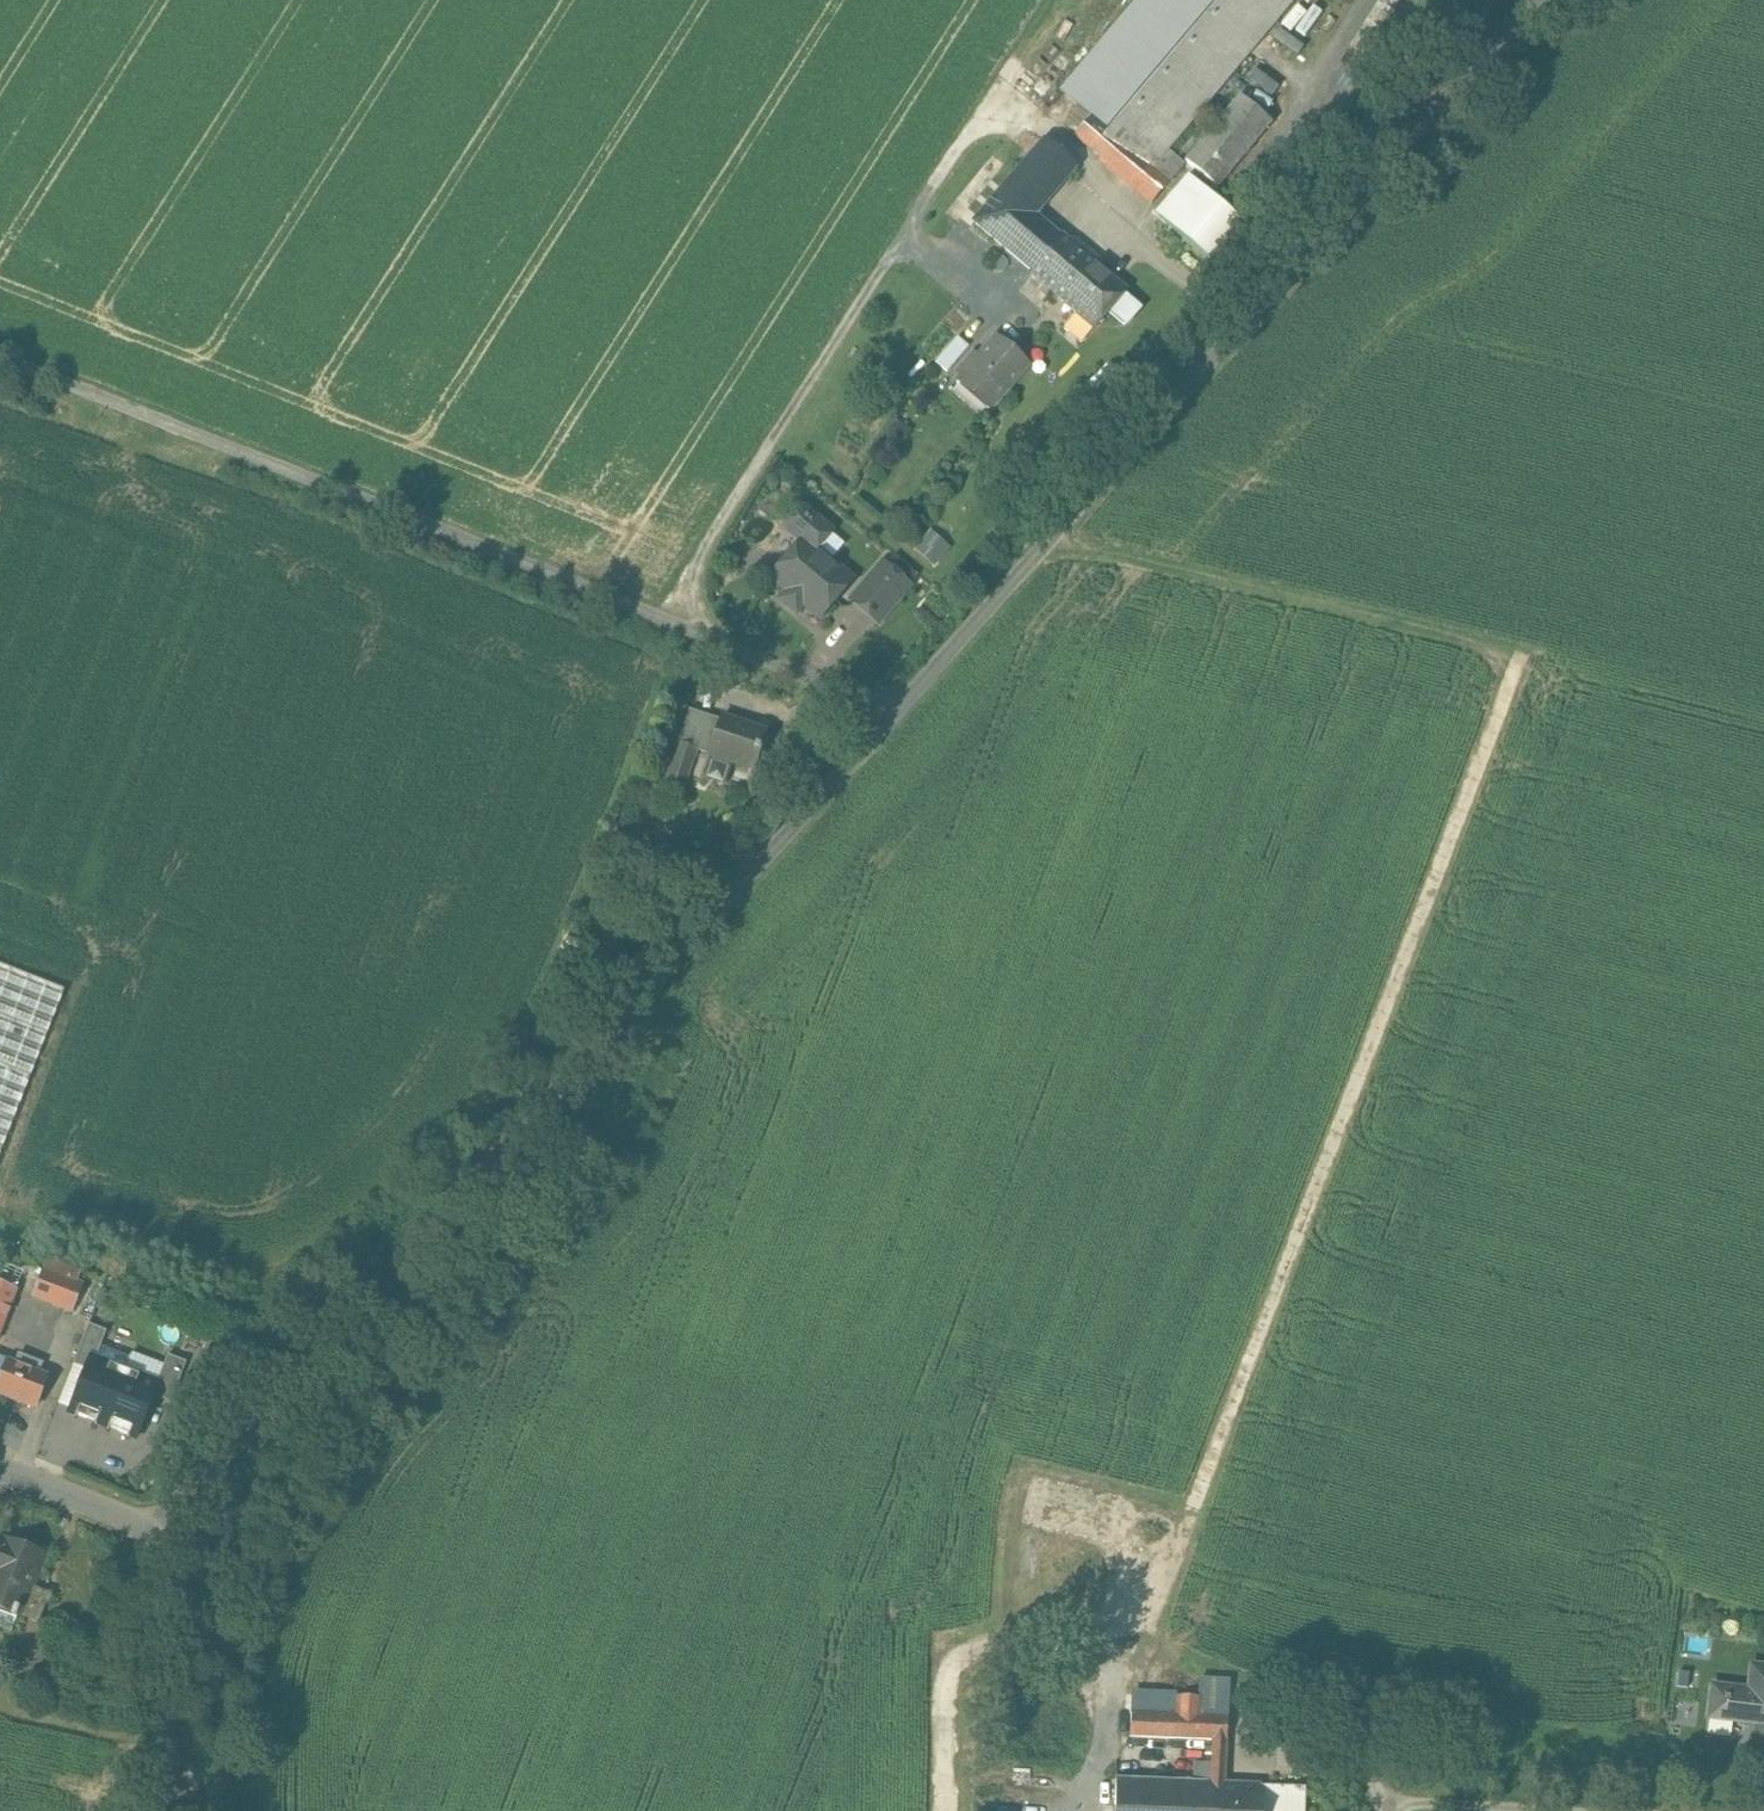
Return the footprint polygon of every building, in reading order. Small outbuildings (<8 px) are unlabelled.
[(1061,93),(1090,116),(1073,137),(1101,160),(1118,139),(1152,168),(1291,0),(1138,0),(1061,93)] [(1239,99),(1204,141),(1198,136),(1183,155),(1190,160),(1186,165),(1216,189),(1269,124),(1239,99)] [(1152,168),(1118,139),(1101,160),(1100,161),(1151,206),(1170,184),(1152,168)] [(1043,140),(974,222),(1033,273),(1059,241),(1034,221),(1078,167),(1043,140)] [(1214,264),(1249,226),(1192,175),(1158,213),(1214,264)] [(1059,241),(1033,273),(1067,301),(1094,269),(1059,241)] [(1125,294),(1094,269),(1067,301),(1098,328),(1110,314),(1125,325),(1137,311),(1121,298),(1125,294)] [(1082,342),(1094,330),(1078,313),(1066,325),(1082,342)] [(996,337),(980,357),(972,351),(955,372),(962,378),(956,385),(991,414),(1030,363),(996,337)] [(956,340),(937,361),(947,369),(965,348),(956,340)] [(808,513),(791,533),(802,542),(773,577),(790,592),(787,595),(800,606),(803,603),(820,617),(851,581),(815,550),(830,532),(808,513)] [(931,528),(914,548),(935,566),(952,546),(931,528)] [(883,565),(852,601),(878,623),(909,586),(883,565)] [(771,732),(725,716),(712,753),(758,769),(771,732)] [(699,748),(682,743),(670,782),(687,787),(699,748)] [(0,965),(0,1155),(65,990),(0,965)] [(82,1284),(41,1269),(33,1294),(74,1308),(82,1284)] [(0,1280),(0,1342),(21,1289),(0,1280)] [(42,1363),(21,1356),(17,1366),(38,1373),(42,1363)] [(70,1414),(104,1427),(124,1369),(90,1357),(70,1414)] [(0,1361),(0,1394),(39,1407),(49,1377),(38,1373),(17,1366),(0,1361)] [(104,1427),(138,1439),(158,1382),(124,1369),(104,1427)] [(0,1540),(0,1608),(13,1613),(11,1616),(16,1618),(17,1615),(38,1623),(50,1594),(34,1587),(45,1557),(0,1540)] [(1714,1673),(1708,1716),(1763,1722),(1763,1654),(1757,1653),(1755,1677),(1714,1673)] [(1177,1697),(1176,1716),(1131,1715),(1130,1737),(1213,1740),(1212,1764),(1194,1763),(1194,1783),(1116,1780),(1115,1810),(1212,1810),(1214,1783),(1224,1783),(1228,1718),(1200,1717),(1200,1701),(1200,1698),(1177,1697)] [(1229,1703),(1200,1701),(1200,1717),(1228,1718),(1229,1703)] [(1214,1783),(1212,1810),(1304,1810),(1305,1788),(1270,1787),(1270,1791),(1260,1791),(1260,1784),(1224,1783),(1214,1783)]
